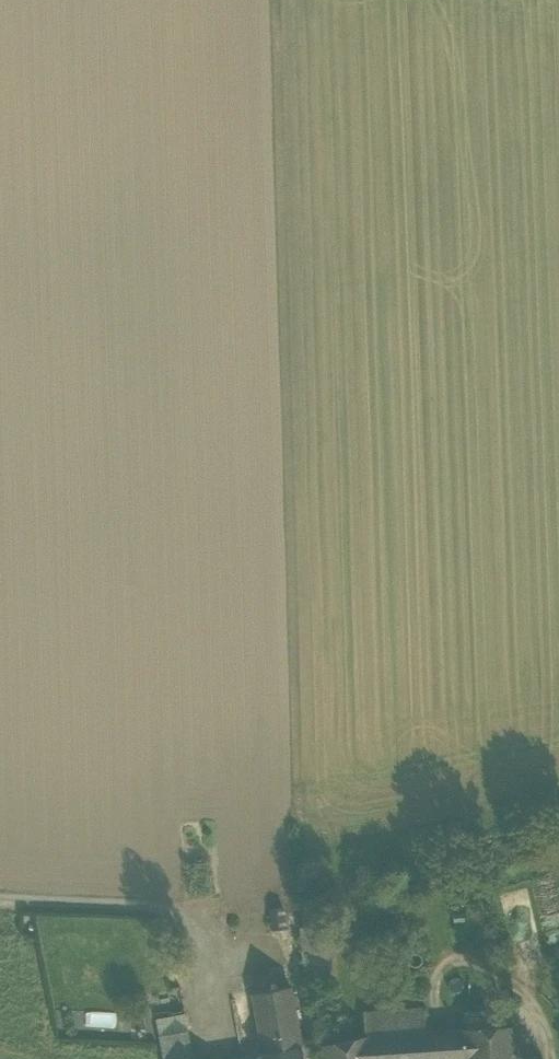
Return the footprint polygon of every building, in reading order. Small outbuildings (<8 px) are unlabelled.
[(282,906),(270,907),(272,928),(284,927),(282,906)] [(240,1055),(241,1058),(303,1058),(290,986),(253,992),(264,1051),(240,1055)] [(424,1006),(363,1010),(365,1034),(368,1034),(426,1031),(424,1006)] [(156,1019),(159,1033),(187,1027),(184,1014),(156,1019)] [(443,1030),(445,1058),(515,1058),(512,1025),(443,1030)] [(159,1033),(165,1058),(193,1058),(187,1027),(159,1033)] [(428,1058),(445,1058),(443,1030),(426,1031),(428,1058)] [(368,1034),(372,1058),(428,1058),(426,1031),(368,1034)] [(320,1042),(323,1058),(372,1058),(368,1034),(365,1034),(320,1042)]
